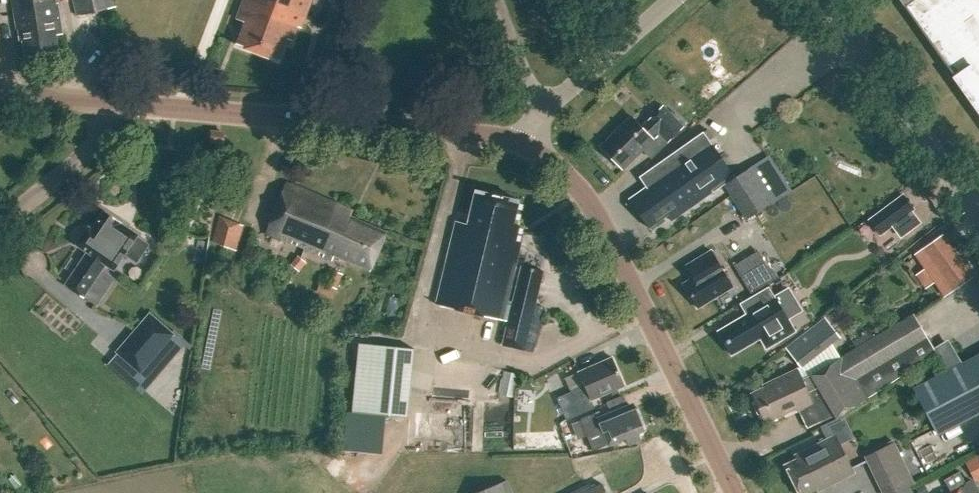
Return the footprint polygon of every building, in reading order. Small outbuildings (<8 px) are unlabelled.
[(26,60),(59,55),(56,35),(59,34),(55,11),(59,10),(58,3),(56,3),(56,0),(12,0),(17,29),(18,28),(20,41),(23,41),(26,60)] [(77,16),(115,6),(113,0),(73,0),(77,16)] [(236,19),(246,22),(236,46),(278,62),(287,39),(292,40),(298,25),(302,27),(312,0),(243,0),(236,19)] [(903,5),(906,3),(978,106),(978,0),(900,0),(903,5)] [(631,116),(601,146),(623,168),(653,138),(652,137),(658,131),(668,141),(683,126),(662,105),(641,126),(631,116)] [(639,177),(646,187),(628,199),(649,228),(667,215),(671,221),(723,184),(746,219),(789,191),(767,155),(729,179),(728,178),(733,175),(709,141),(713,138),(708,130),(704,133),(703,132),(639,177)] [(210,143),(224,144),(225,136),(210,135),(210,143)] [(265,234),(331,261),(333,257),(370,272),(386,234),(350,219),(352,213),(286,185),(265,234)] [(436,305),(501,321),(520,244),(515,243),(519,227),(514,225),(520,202),(476,191),(467,225),(456,222),(436,305)] [(870,221),(879,233),(912,210),(902,197),(870,221)] [(135,238),(137,236),(121,225),(122,224),(104,212),(92,230),(88,227),(75,245),(86,252),(64,285),(81,297),(104,264),(113,270),(124,254),(129,257),(133,251),(136,253),(143,244),(135,238)] [(244,223),(219,215),(211,242),(236,249),(244,223)] [(915,254),(945,297),(972,278),(942,235),(915,254)] [(252,244),(242,263),(291,290),(309,259),(300,253),(292,266),(252,244)] [(750,293),(776,277),(760,249),(734,265),(750,293)] [(703,272),(683,284),(697,307),(732,286),(711,251),(696,260),(703,272)] [(501,344),(533,352),(544,306),(535,304),(544,270),(521,265),(501,344)] [(759,307),(724,328),(738,351),(772,330),(759,307)] [(837,418),(868,397),(937,352),(913,313),(876,336),(841,357),(833,343),(840,337),(824,316),(785,347),(801,367),(798,370),(797,369),(763,385),(764,387),(752,393),(765,422),(795,409),(796,411),(800,409),(808,427),(835,415),(837,418)] [(123,344),(141,366),(173,339),(155,317),(123,344)] [(410,402),(415,346),(360,341),(350,452),(383,455),(385,441),(392,442),(395,401),(410,402)] [(915,389),(938,434),(978,412),(978,356),(915,389)] [(557,399),(566,421),(594,409),(591,401),(624,386),(612,358),(578,373),(584,387),(557,399)] [(503,371),(498,394),(512,397),(518,374),(503,371)] [(629,406),(601,417),(599,412),(580,420),(593,451),(608,445),(608,446),(610,445),(614,446),(621,443),(622,440),(639,433),(642,428),(634,408),(629,406)] [(882,492),(894,492),(915,483),(894,441),(889,430),(880,434),(885,445),(864,455),(882,492)] [(799,492),(806,492),(817,488),(818,490),(852,474),(834,436),(796,455),(798,459),(785,465),(799,492)] [(975,482),(978,480),(978,453),(964,461),(975,482)] [(950,492),(947,492),(978,492),(970,480),(965,482),(959,471),(958,470),(943,479),(943,480),(950,492)] [(474,492),(513,492),(507,479),(474,492)] [(602,483),(592,488),(590,484),(570,492),(607,492),(602,483)]
